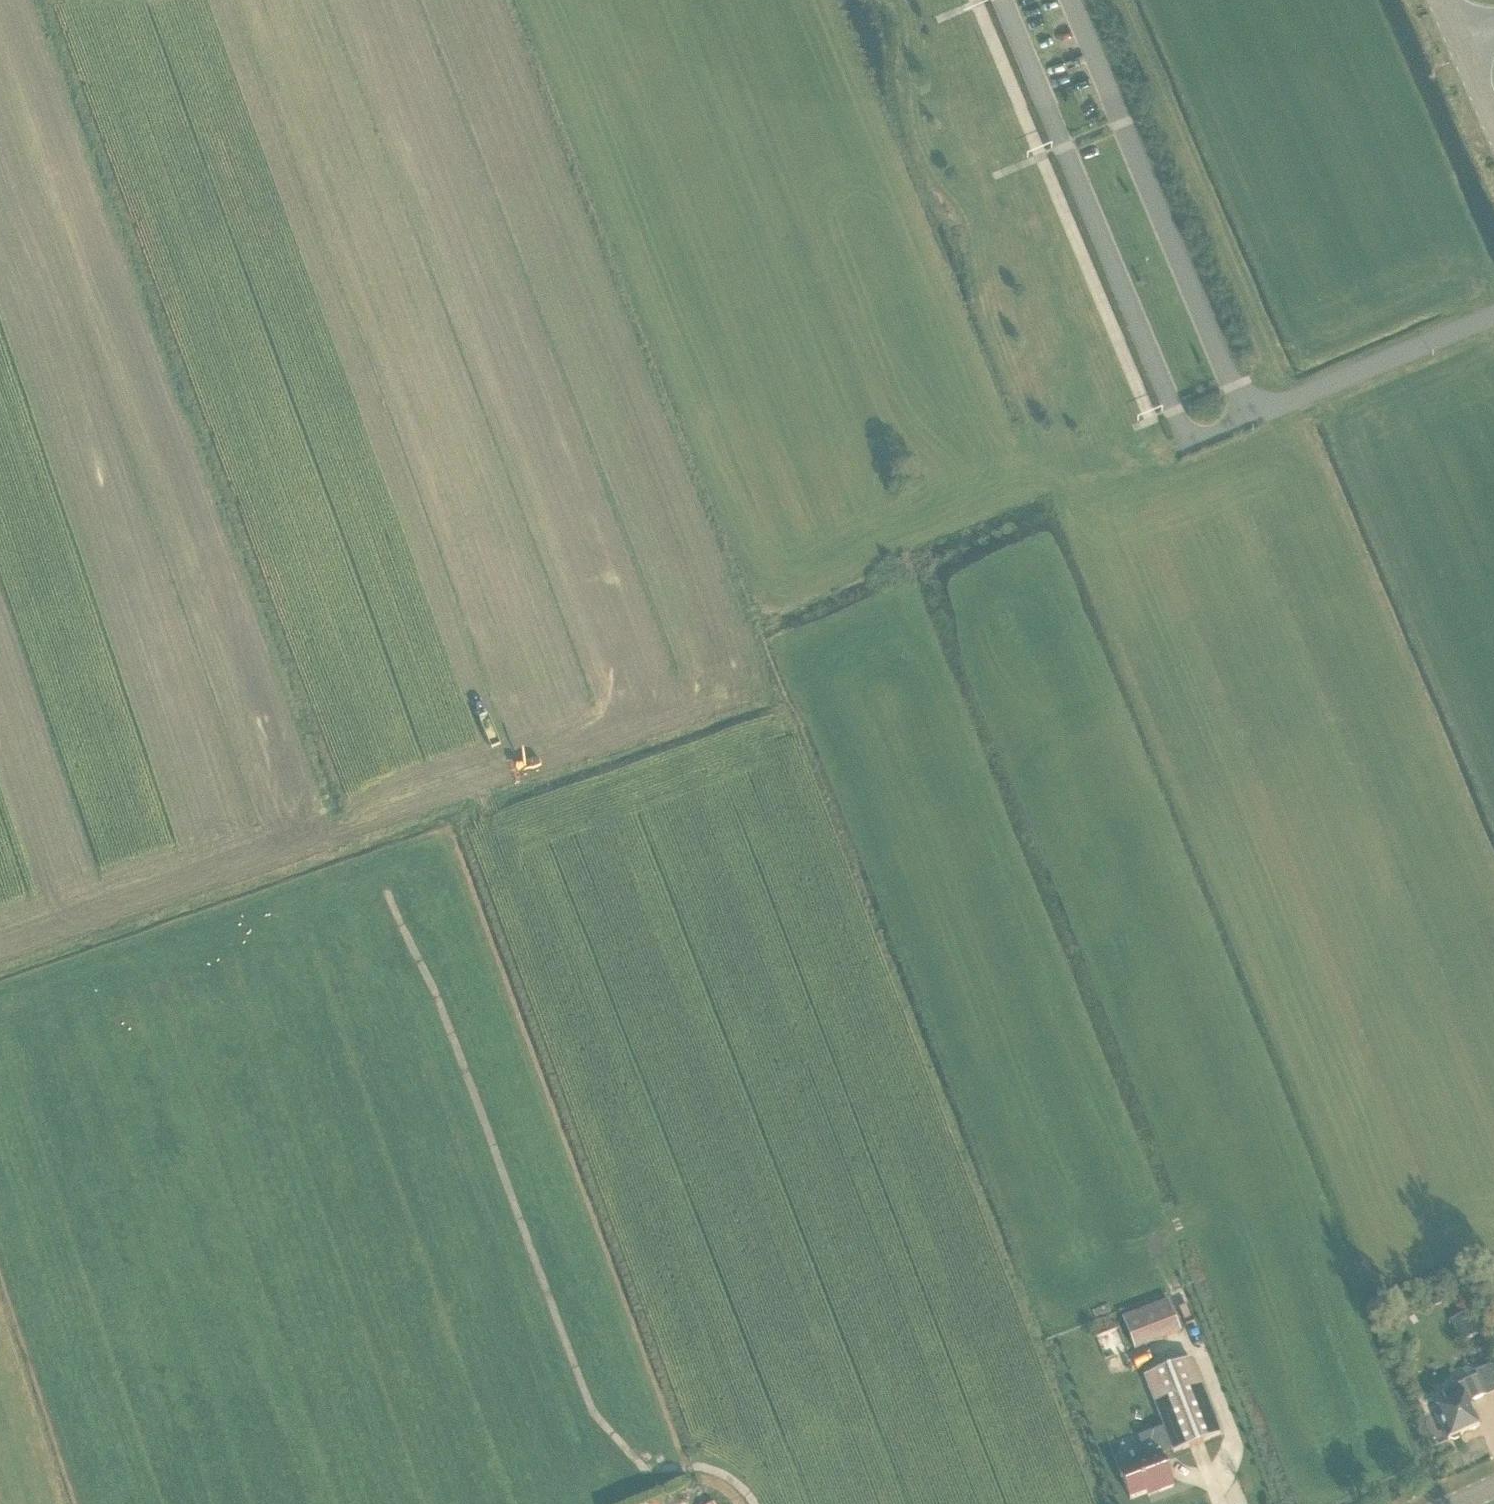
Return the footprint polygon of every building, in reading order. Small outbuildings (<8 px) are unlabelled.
[(1122,1319),(1134,1349),(1180,1332),(1169,1301),(1122,1319)] [(1145,1377),(1164,1427),(1173,1450),(1174,1452),(1220,1435),(1191,1359),(1145,1377)] [(1448,1438),(1479,1425),(1469,1402),(1485,1396),(1477,1377),(1443,1392),(1449,1406),(1436,1411),(1448,1438)] [(1161,1455),(1173,1450),(1164,1427),(1152,1432),(1155,1441),(1141,1447),(1146,1460),(1119,1470),(1130,1499),(1158,1489),(1159,1492),(1173,1487),(1161,1455)]
